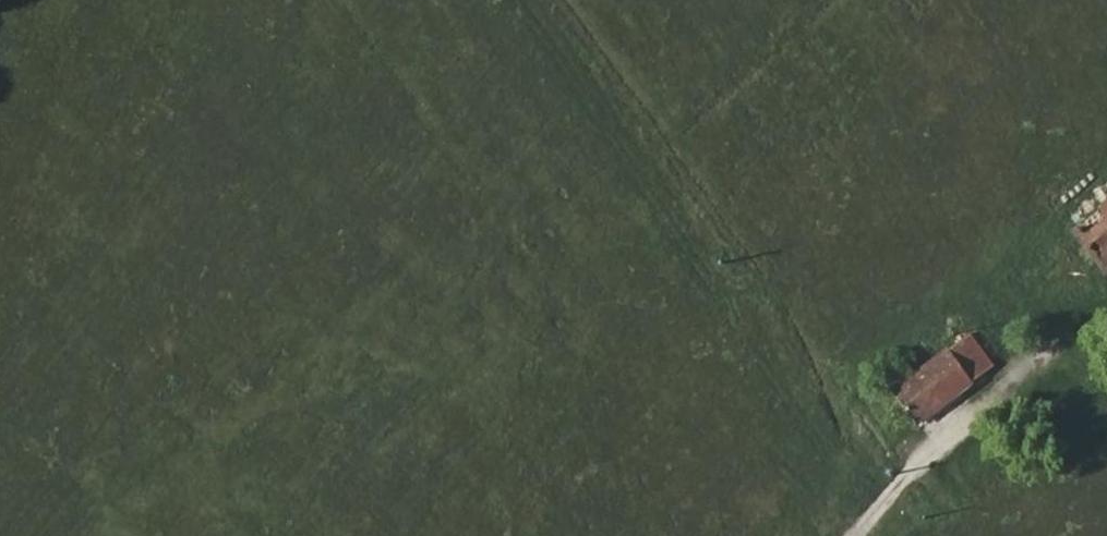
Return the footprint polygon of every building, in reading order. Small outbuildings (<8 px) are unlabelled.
[(1095,187),(1106,205),(1106,179),(1095,187)] [(1095,187),(1053,216),(1078,249),(1106,229),(1106,205),(1095,187)] [(1106,255),(1106,229),(1078,249),(1090,267),(1106,255)] [(926,336),(875,372),(899,407),(951,371),(926,336)]
